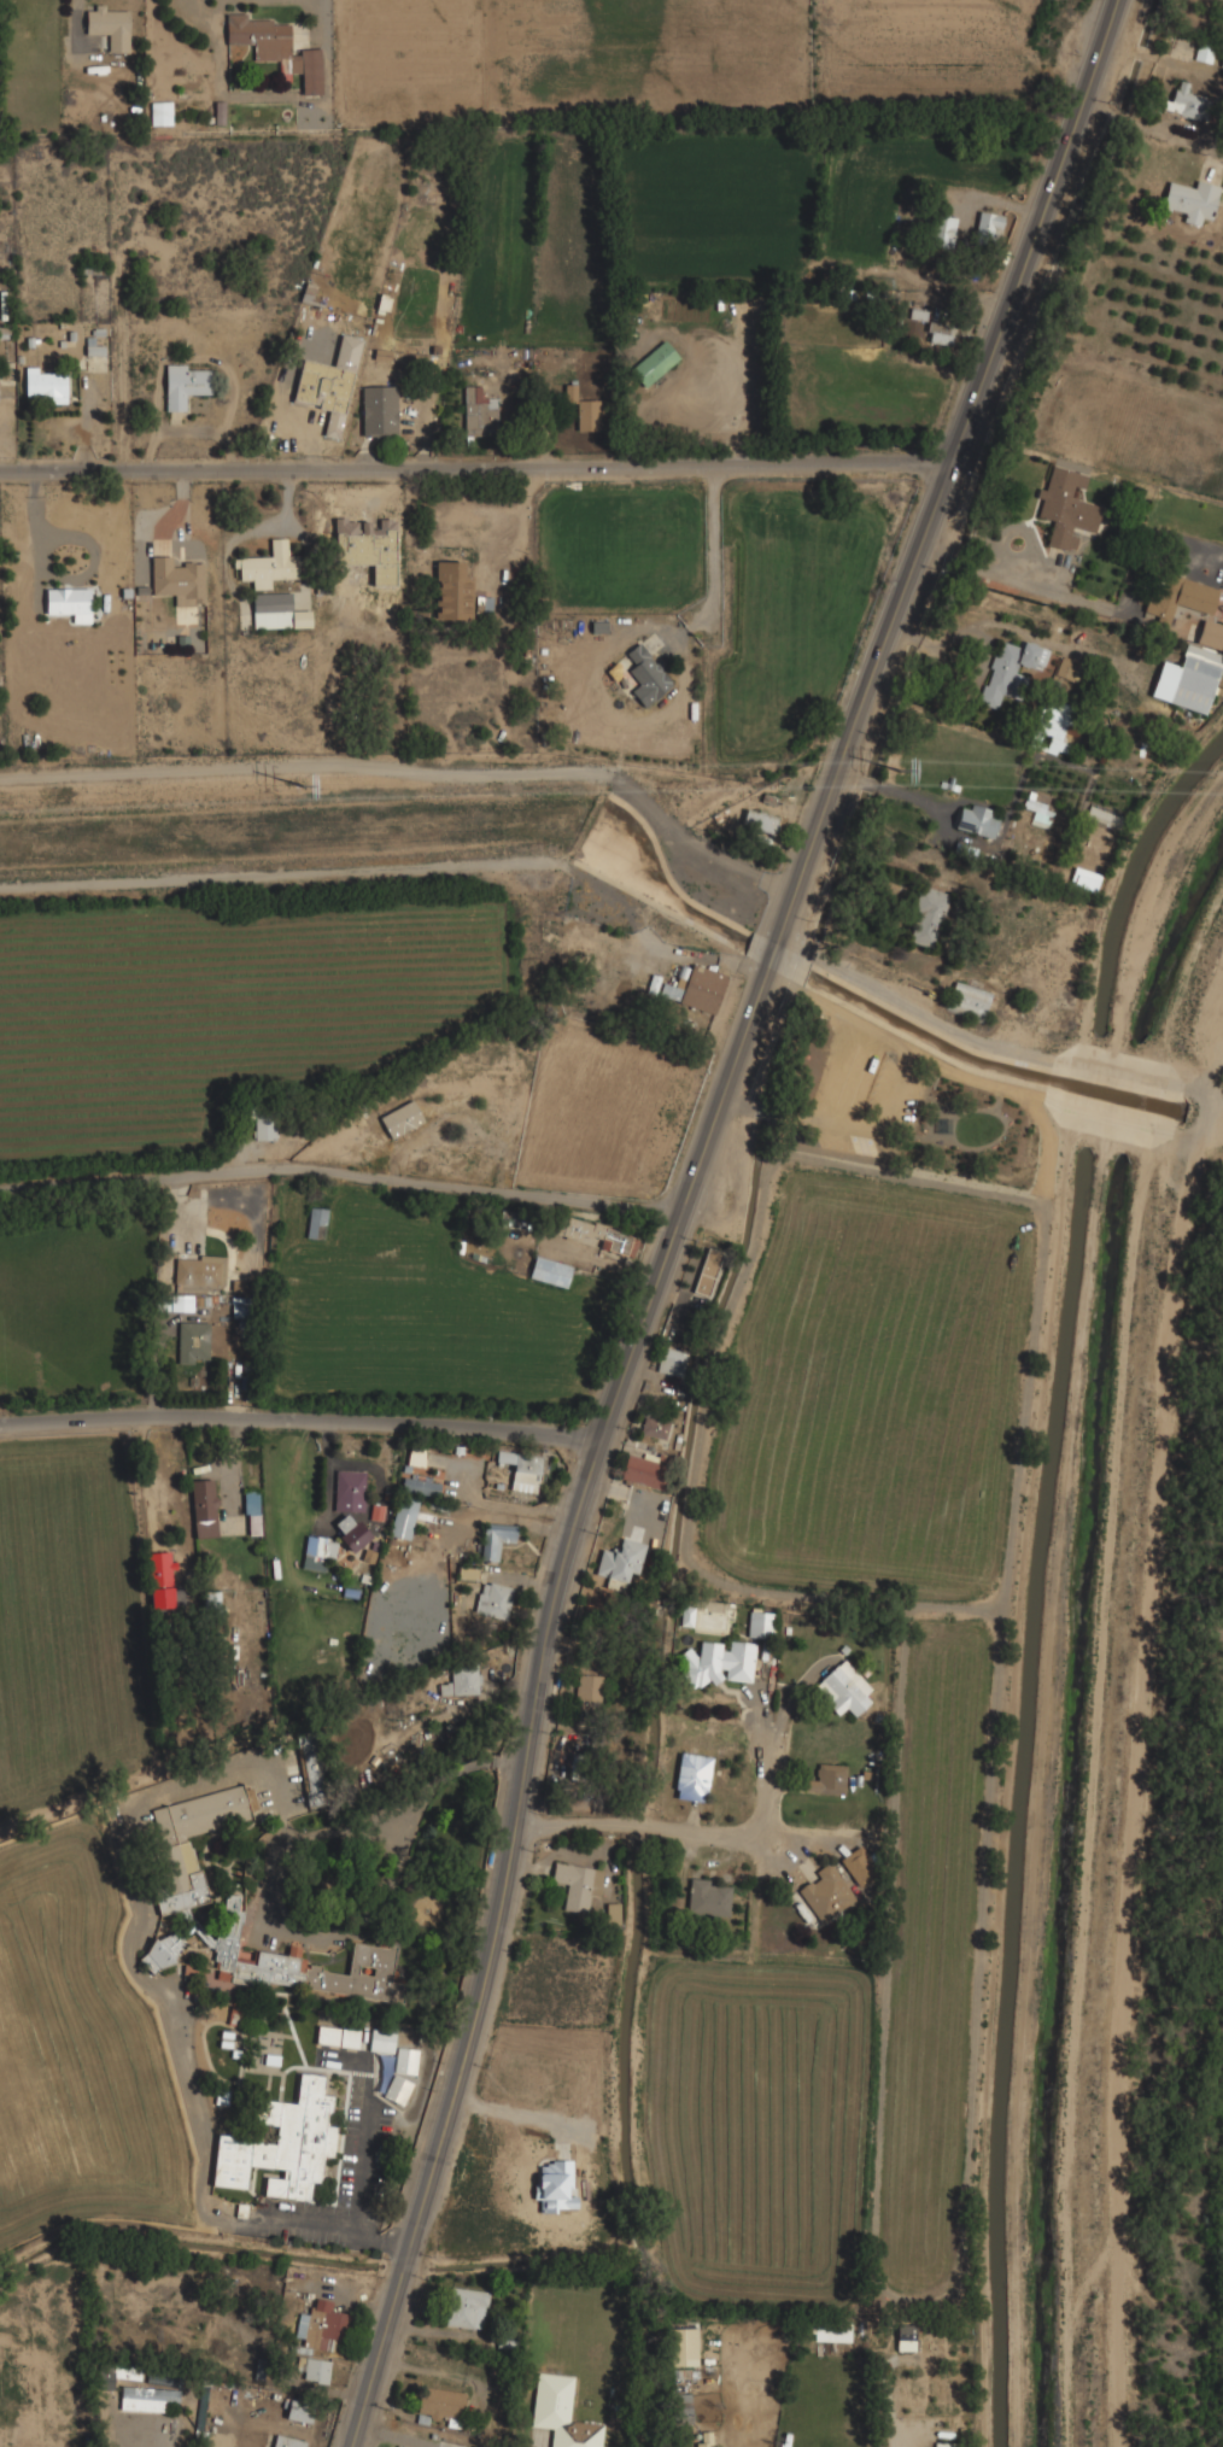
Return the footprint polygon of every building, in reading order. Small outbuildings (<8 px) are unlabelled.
[(107,34),(107,52),(130,53),(130,7),(86,6),(86,34),(107,34)] [(289,21),(247,22),(247,10),(226,11),(226,45),(253,45),(253,60),(279,60),(279,76),(289,76),(288,74),(300,72),(300,94),(321,93),(320,48),(289,49),(289,21)] [(1187,94),(1189,83),(1177,81),(1174,101),(1165,100),(1163,112),(1208,119),(1211,98),(1187,94)] [(172,102),(151,102),(151,125),(173,124),(172,102)] [(314,127),(328,127),(328,112),(314,112),(314,127)] [(1162,207),(1185,213),(1183,222),(1200,226),(1202,217),(1212,220),(1220,186),(1196,181),(1195,188),(1168,182),(1162,207)] [(1003,215),(978,210),(973,238),(997,242),(1003,215)] [(954,245),(952,215),(929,216),(930,247),(954,245)] [(316,285),(306,281),(299,300),(309,304),(316,285)] [(926,343),(952,344),(953,322),(928,321),(926,343)] [(301,359),(293,402),(329,409),(324,436),(340,439),(360,338),(341,334),(334,366),(301,359)] [(86,355),(105,355),(105,346),(94,346),(94,337),(86,337),(86,355)] [(679,358),(663,340),(628,369),(644,387),(679,358)] [(188,397),(209,397),(209,364),(164,364),(164,411),(188,411),(188,397)] [(66,402),(68,375),(57,375),(57,367),(25,365),(25,400),(66,402)] [(576,384),(564,385),(565,403),(577,402),(576,384)] [(397,385),(361,385),(361,439),(397,439),(397,385)] [(496,397),(482,397),(482,386),(463,386),(463,432),(496,432),(496,397)] [(598,399),(577,399),(577,431),(598,431),(598,399)] [(1095,533),(1102,505),(1071,497),(1074,486),(1085,488),(1089,474),(1051,466),(1046,489),(1038,488),(1036,497),(1042,499),(1038,517),(1053,520),(1047,545),(1066,550),(1072,527),(1095,533)] [(239,557),(240,581),(252,580),(253,590),(271,589),(271,579),(300,578),(300,555),(288,556),(287,538),(270,539),(271,556),(239,557)] [(204,605),(204,564),(172,564),(172,556),(151,557),(152,595),(175,594),(175,606),(204,605)] [(436,619),(472,618),(472,577),(465,577),(464,561),(435,562),(436,619)] [(47,614),(73,614),(73,623),(90,623),(89,588),(47,589),(47,614)] [(253,628),(311,627),(311,610),(292,611),(292,593),(253,594),(253,628)] [(1222,651),(1222,625),(1204,618),(1196,642),(1222,651)] [(979,702),(997,709),(1003,693),(1016,698),(1019,688),(1012,685),(1015,676),(1014,676),(1018,664),(1040,671),(1048,649),(1022,640),(1019,647),(1001,640),(979,702)] [(640,684),(631,691),(644,707),(673,686),(640,642),(626,653),(635,665),(628,670),(640,684)] [(1222,657),(1222,655),(1187,644),(1180,666),(1162,660),(1151,697),(1206,714),(1222,657)] [(1032,728),(1050,734),(1046,749),(1065,755),(1069,742),(1063,741),(1073,706),(1042,696),(1032,728)] [(998,819),(988,817),(989,811),(961,803),(955,828),(993,838),(998,819)] [(1086,816),(1117,828),(1122,815),(1091,803),(1086,816)] [(777,817),(745,810),(742,826),(774,833),(777,817)] [(1094,893),(1101,875),(1075,866),(1069,884),(1094,893)] [(904,939),(931,949),(950,895),(924,885),(904,939)] [(958,983),(994,995),(984,1023),(948,1011),(958,983)] [(389,1138),(423,1124),(414,1100),(380,1114),(389,1138)] [(255,1141),(275,1140),(275,1121),(254,1121),(255,1141)] [(556,1234),(597,1246),(597,1247),(633,1258),(639,1238),(562,1215),(556,1234)] [(707,1296),(721,1252),(707,1247),(693,1292),(707,1296)] [(224,1285),(225,1258),(175,1256),(174,1284),(224,1285)] [(572,1265),(535,1256),(530,1276),(567,1285),(572,1265)] [(178,1363),(195,1364),(195,1359),(209,1359),(209,1323),(178,1322),(178,1363)] [(687,1353),(662,1347),(657,1371),(682,1376),(687,1353)] [(666,1439),(670,1423),(644,1417),(640,1433),(666,1439)] [(423,1468),(426,1451),(409,1447),(406,1465),(423,1468)] [(537,1494),(543,1457),(496,1450),(495,1462),(513,1464),(509,1489),(537,1494)] [(627,1453),(621,1478),(662,1489),(671,1456),(659,1453),(656,1461),(627,1453)] [(364,1470),(334,1470),(334,1512),(364,1512),(364,1470)] [(399,1491),(437,1497),(439,1482),(402,1476),(399,1491)] [(215,1538),(215,1479),(192,1479),(192,1538),(215,1538)] [(259,1491),(244,1491),(244,1534),(259,1534),(259,1491)] [(415,1539),(416,1497),(393,1497),(392,1539),(415,1539)] [(371,1538),(348,1512),(335,1524),(342,1533),(338,1536),(353,1553),(371,1538)] [(515,1524),(482,1522),(480,1561),(499,1562),(501,1544),(514,1544),(515,1524)] [(324,1571),(328,1538),(305,1534),(300,1568),(324,1571)] [(595,1574),(626,1582),(629,1571),(637,1574),(646,1544),(622,1537),(618,1553),(602,1549),(595,1574)] [(170,1562),(169,1551),(146,1554),(151,1591),(175,1588),(172,1562),(170,1562)] [(457,1569),(460,1579),(475,1576),(474,1565),(457,1569)] [(473,1612),(505,1620),(514,1588),(481,1580),(473,1612)] [(680,1625),(693,1626),(694,1607),(681,1606),(680,1625)] [(775,1612),(749,1611),(748,1637),(774,1638),(775,1612)] [(751,1682),(756,1644),(730,1641),(729,1648),(721,1654),(722,1643),(700,1641),(698,1659),(690,1647),(680,1654),(678,1669),(693,1690),(705,1681),(716,1682),(720,1679),(721,1669),(726,1670),(725,1679),(751,1682)] [(839,1715),(846,1707),(853,1714),(876,1692),(843,1658),(813,1687),(839,1715)] [(438,1694),(479,1694),(479,1666),(451,1666),(451,1684),(438,1684),(438,1694)] [(602,1675),(577,1674),(576,1700),(601,1701),(602,1675)] [(295,1734),(316,1731),(327,1804),(305,1808),(295,1734)] [(705,1802),(712,1757),(681,1752),(674,1797),(705,1802)] [(845,1794),(846,1765),(817,1764),(817,1780),(805,1779),(804,1793),(845,1794)] [(144,1809),(169,1913),(207,1903),(191,1836),(251,1821),(242,1785),(144,1809)] [(858,1886),(878,1872),(859,1846),(839,1860),(858,1886)] [(563,1909),(587,1913),(591,1889),(600,1890),(604,1870),(555,1862),(551,1881),(567,1884),(563,1909)] [(798,1891),(823,1924),(857,1898),(830,1862),(815,1872),(818,1876),(798,1891)] [(709,1885),(709,1879),(689,1878),(688,1915),(729,1916),(731,1886),(709,1885)] [(398,2002),(400,1983),(391,1981),(394,1948),(351,1942),(347,1971),(298,1965),(300,1945),(288,1944),(287,1955),(256,1951),(254,1959),(236,1956),(244,1896),(224,1893),(218,1939),(211,1939),(211,1944),(216,1944),(211,1979),(398,2002)] [(606,1903),(606,1926),(620,1925),(620,1903),(606,1903)] [(188,1953),(177,1931),(136,1953),(147,1973),(188,1953)] [(357,2048),(359,2030),(316,2026),(315,2044),(357,2048)] [(368,2051),(392,2054),(394,2031),(370,2029),(368,2051)] [(419,2050),(397,2047),(392,2071),(414,2076),(419,2050)] [(216,2136),(211,2185),(246,2189),(248,2166),(281,2170),(280,2178),(265,2177),(263,2195),(309,2200),(310,2182),(321,2183),(323,2156),(333,2158),(335,2126),(329,2125),(332,2096),(322,2096),(323,2076),(298,2073),(295,2103),(261,2100),(258,2124),(276,2126),(275,2142),(216,2136)] [(405,2104),(411,2080),(388,2074),(382,2098),(405,2104)] [(445,2324),(482,2330),(488,2292),(451,2286),(445,2324)] [(294,2344),(332,2351),(333,2340),(340,2341),(345,2314),(330,2312),(333,2301),(312,2297),(311,2314),(299,2312),(294,2344)] [(815,2341),(850,2341),(850,2328),(815,2327),(815,2341)] [(669,2366),(699,2365),(698,2328),(668,2328),(669,2366)] [(896,2351),(914,2351),(914,2330),(896,2330),(896,2351)] [(303,2371),(302,2379),(327,2384),(332,2361),(298,2355),(294,2370),(303,2371)] [(97,2388),(113,2390),(115,2369),(99,2368),(97,2388)] [(536,2372),(531,2426),(552,2428),(550,2446),(600,2446),(603,2424),(570,2421),(574,2376),(536,2372)] [(119,2411),(164,2411),(164,2400),(174,2400),(174,2389),(119,2389),(119,2411)] [(692,2424),(691,2393),(670,2394),(671,2424),(692,2424)] [(309,2424),(314,2405),(288,2399),(283,2418),(309,2424)] [(712,2431),(698,2431),(699,2446),(713,2446),(712,2431)] [(306,2442),(276,2434),(272,2446),(305,2446),(306,2442)]
